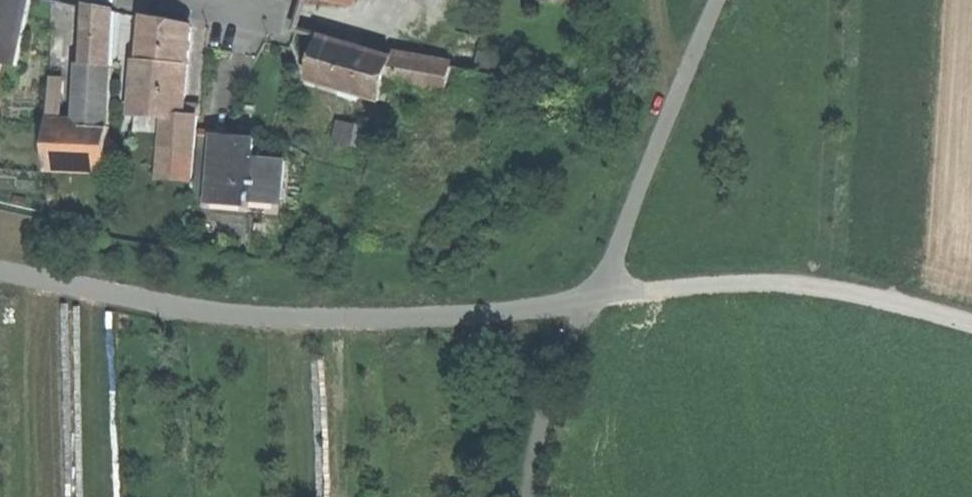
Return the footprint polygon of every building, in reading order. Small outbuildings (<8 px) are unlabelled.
[(3,63),(17,66),(33,0),(0,0),(0,79),(3,63)] [(63,80),(51,79),(50,125),(49,125),(47,170),(108,173),(111,128),(110,127),(116,14),(88,9),(88,22),(85,67),(87,67),(83,126),(62,125),(63,80)] [(166,115),(168,115),(162,178),(192,179),(198,116),(184,115),(193,28),(145,19),(144,31),(134,132),(165,135),(166,115)] [(386,77),(444,87),(449,66),(392,57),(321,36),(314,58),(308,80),(379,101),(386,77)] [(67,76),(68,113),(76,113),(75,76),(67,76)] [(195,203),(210,204),(216,138),(216,134),(202,132),(195,203)] [(232,139),(216,138),(210,204),(282,211),(286,163),(256,160),(257,149),(236,147),(236,140),(232,139)] [(258,142),(236,140),(236,147),(257,149),(258,142)]
